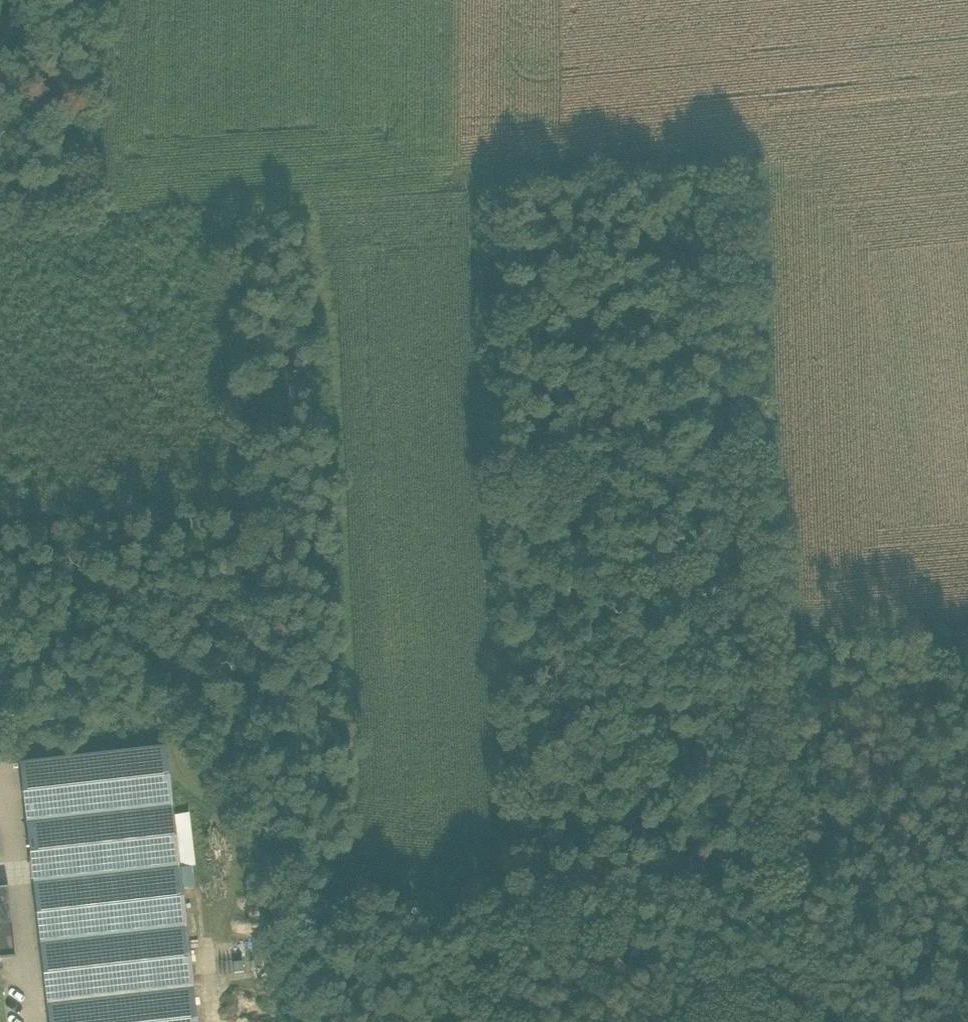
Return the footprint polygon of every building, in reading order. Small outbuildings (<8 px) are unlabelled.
[(19,762),(49,1021),(197,1021),(182,888),(193,887),(190,866),(180,868),(166,745),(19,762)] [(15,956),(8,886),(0,886),(0,958),(15,956)]
